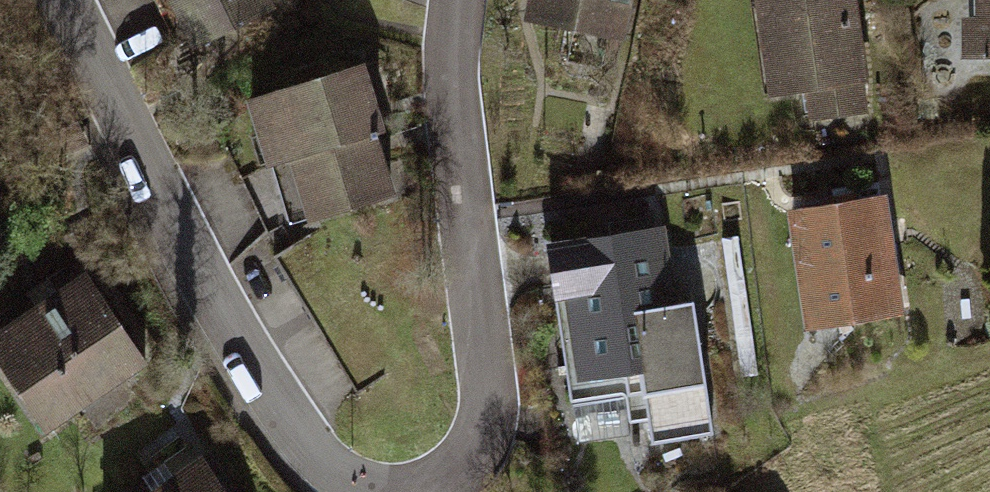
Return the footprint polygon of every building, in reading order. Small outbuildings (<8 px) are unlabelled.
[(554,36),(667,39),(668,0),(555,0),(554,36)] [(772,124),(865,118),(858,0),(765,0),(772,124)] [(969,94),(989,93),(989,0),(965,0),(969,94)] [(269,112),(294,172),(400,129),(376,69),(269,112)] [(290,185),(318,253),(424,208),(396,141),(290,185)] [(887,202),(795,209),(805,344),(897,337),(887,202)] [(673,239),(569,261),(608,448),(711,427),(673,239)] [(66,445),(158,384),(73,259),(0,308),(0,348),(66,445)] [(206,467),(166,491),(221,491),(206,467)]
